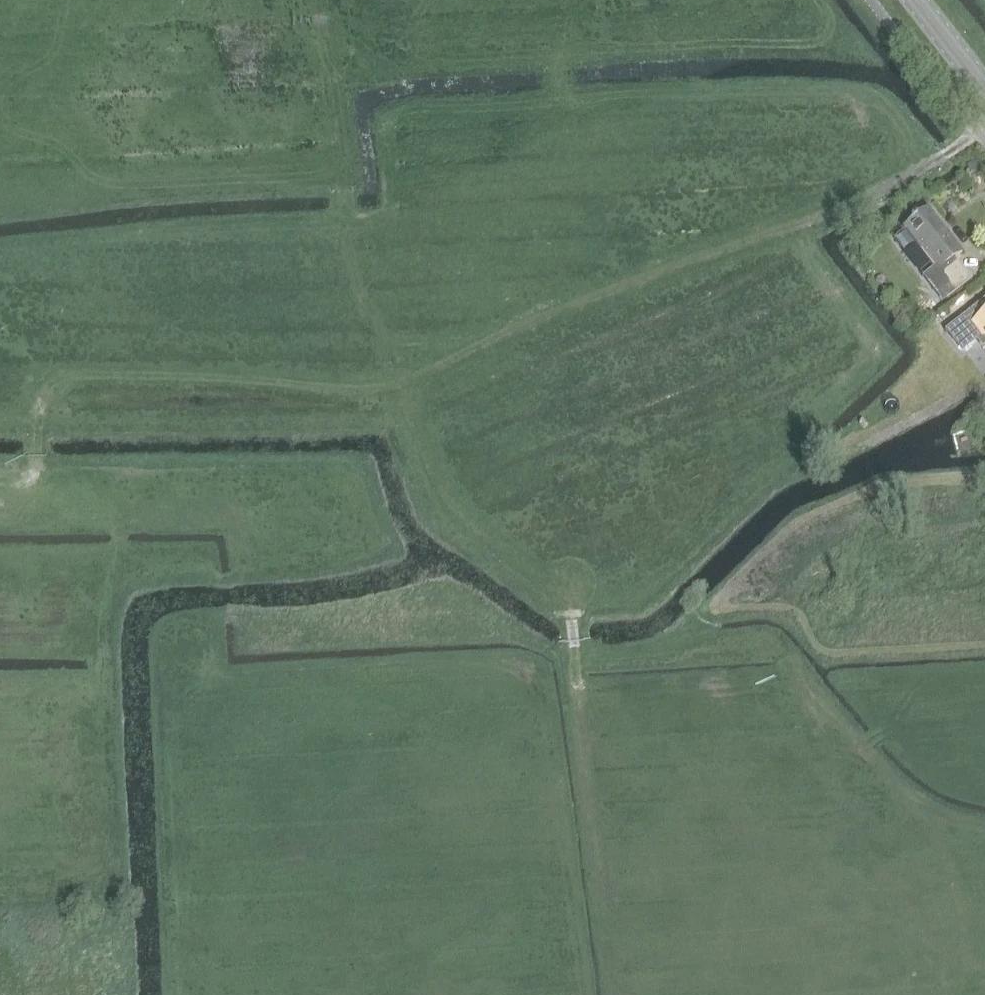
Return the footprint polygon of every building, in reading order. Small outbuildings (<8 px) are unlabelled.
[(929,212),(904,231),(936,273),(960,254),(929,212)] [(956,273),(935,290),(945,302),(966,285),(956,273)] [(945,331),(961,350),(980,335),(984,341),(984,300),(945,331)]
